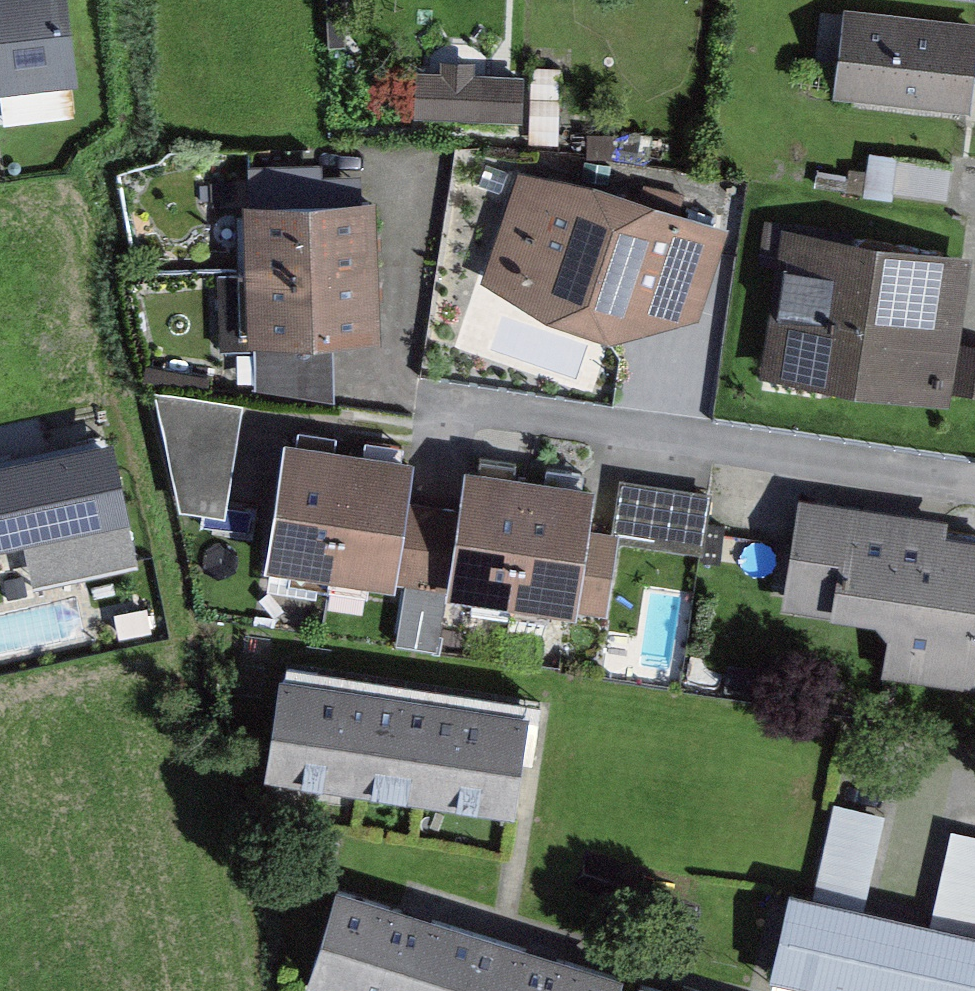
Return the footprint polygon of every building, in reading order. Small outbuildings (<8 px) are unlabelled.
[(80,83),(71,0),(0,0),(0,92),(80,83)] [(856,8),(844,97),(974,116),(974,26),(856,8)] [(529,116),(530,66),(426,64),(425,114),(529,116)] [(534,66),(534,112),(564,112),(565,67),(534,66)] [(882,150),(875,183),(951,198),(957,164),(882,150)] [(593,181),(523,169),(485,278),(550,318),(611,341),(704,325),(737,230),(593,181)] [(385,331),(379,190),(246,195),(252,336),(385,331)] [(951,403),(973,254),(784,226),(762,375),(951,403)] [(963,342),(961,389),(974,390),(974,342),(963,342)] [(165,494),(272,510),(281,447),(242,441),(248,400),(181,390),(165,494)] [(407,498),(415,450),(290,432),(270,561),(396,580),(407,498)] [(44,540),(54,585),(158,563),(149,519),(156,517),(139,436),(0,465),(0,549),(44,540)] [(455,505),(442,588),(582,610),(602,480),(462,458),(455,505)] [(713,540),(715,478),(623,475),(621,538),(713,540)] [(804,494),(786,596),(898,615),(889,664),(974,679),(974,536),(951,531),(953,519),(804,494)] [(455,505),(407,498),(396,580),(442,588),(455,505)] [(407,589),(405,645),(447,647),(449,590),(407,589)] [(523,806),(541,696),(292,656),(274,765),(523,806)] [(791,878),(768,981),(815,990),(974,990),(974,830),(953,825),(933,918),(871,904),(891,814),(840,803),(822,885),(791,878)] [(628,975),(344,884),(316,974),(370,990),(623,990),(628,975)] [(643,976),(638,990),(690,990),(643,976)]
